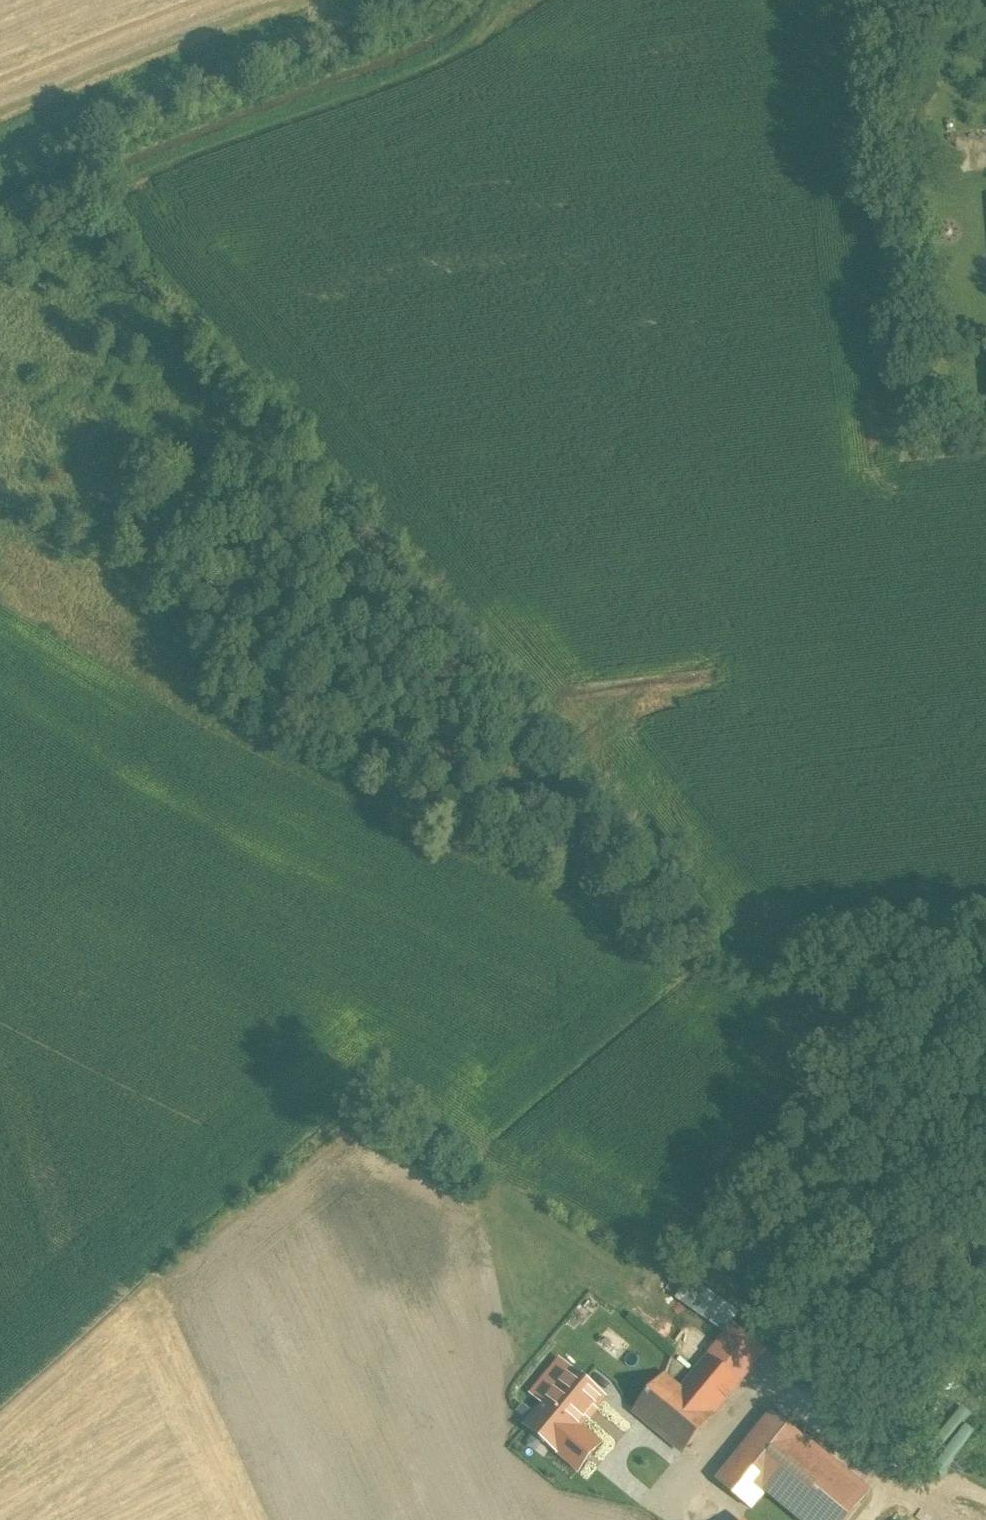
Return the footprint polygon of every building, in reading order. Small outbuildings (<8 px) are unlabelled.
[(745,1306),(695,1273),(676,1302),(725,1335),(745,1306)] [(710,1355),(682,1389),(693,1399),(714,1416),(742,1382),(710,1355)] [(649,1362),(618,1398),(642,1418),(662,1434),(676,1417),(667,1409),(674,1400),(685,1409),(693,1399),(682,1389),(649,1362)] [(642,1418),(618,1398),(595,1426),(619,1445),(642,1418)] [(693,1399),(685,1409),(674,1400),(667,1409),(676,1417),(662,1434),(684,1452),(714,1416),(693,1399)] [(817,1412),(797,1399),(790,1409),(810,1422),(817,1412)] [(773,1413),(718,1481),(764,1519),(779,1501),(819,1451),(773,1413)] [(819,1451),(779,1501),(801,1519),(868,1519),(882,1503),(819,1451)]
